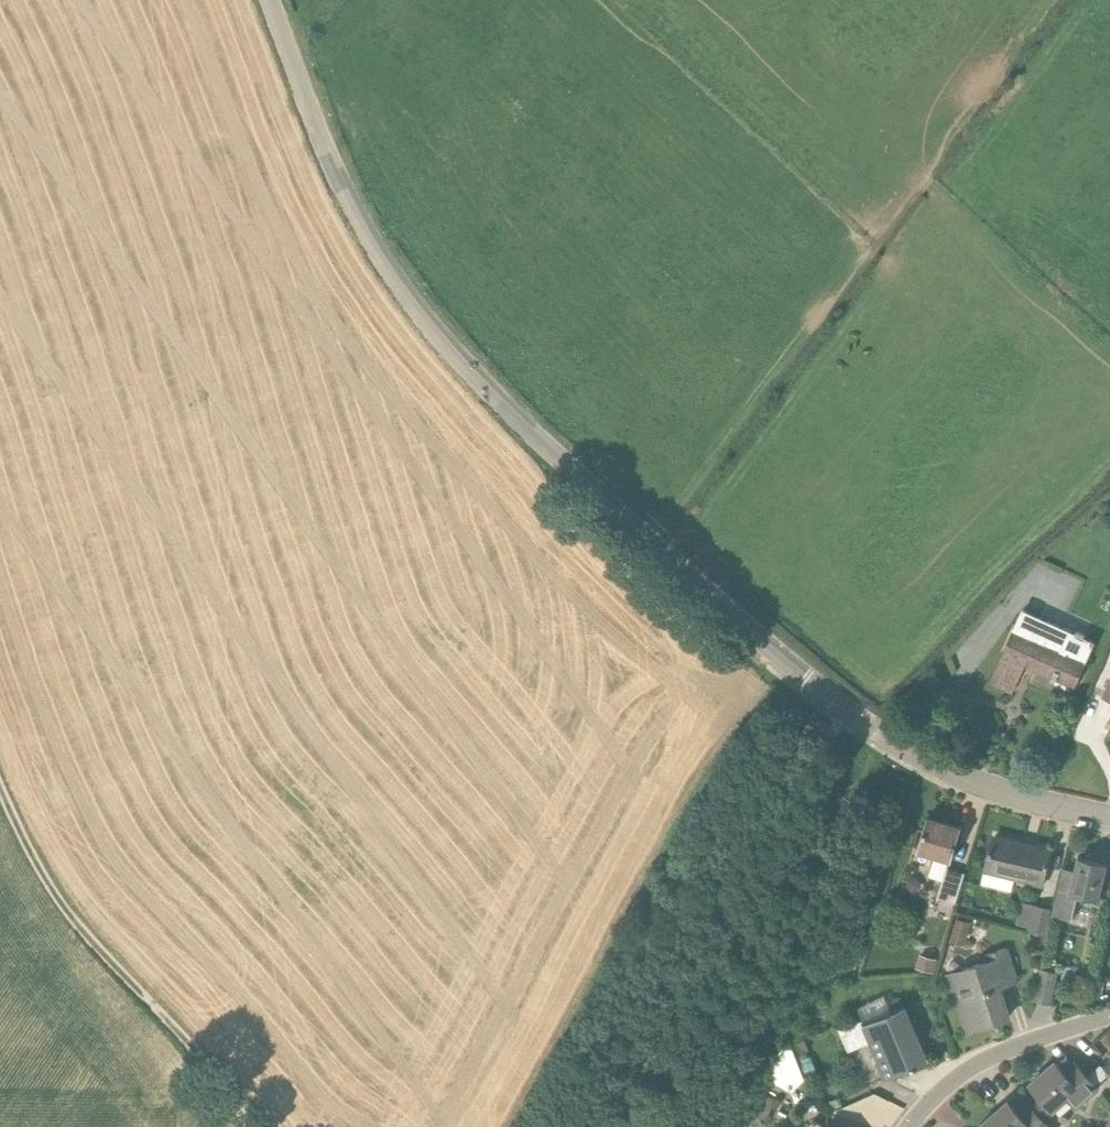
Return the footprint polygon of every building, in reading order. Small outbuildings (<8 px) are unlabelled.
[(1073,687),(1093,642),(1024,609),(991,681),(1012,690),(1025,661),(1053,674),(1051,679),(1055,681),(1058,676),(1074,683),(1072,687),(1073,687)] [(952,859),(961,827),(928,817),(918,849),(936,854),(929,877),(943,881),(937,897),(941,899),(938,910),(952,914),(965,873),(948,868),(951,859),(952,859)] [(994,842),(991,841),(983,871),(1044,885),(1049,864),(1046,863),(1049,850),(995,837),(994,842)] [(1076,866),(1065,864),(1053,916),(1072,920),(1078,895),(1098,899),(1107,863),(1078,857),(1076,866)] [(1033,904),(1027,931),(1046,936),(1052,909),(1033,904)] [(950,941),(963,945),(971,923),(958,918),(950,941)] [(948,974),(967,1031),(1009,1017),(998,986),(1014,980),(1003,949),(982,956),(984,961),(948,974)] [(921,956),(918,968),(933,972),(936,960),(921,956)] [(1034,1001),(1050,1005),(1058,972),(1042,969),(1034,1001)] [(1091,985),(1086,1007),(1098,1005),(1102,984),(1091,985)] [(870,1016),(890,1011),(888,999),(867,1004),(870,1016)] [(906,1006),(885,1015),(865,1024),(863,1021),(839,1028),(848,1051),(872,1041),(886,1079),(907,1071),(929,1062),(906,1006)] [(787,1040),(793,1056),(806,1051),(809,1050),(802,1031),(786,1037),(787,1040)] [(787,1040),(768,1078),(791,1092),(803,1080),(787,1040)] [(795,1062),(803,1080),(819,1074),(812,1055),(808,1057),(795,1062)] [(1031,1105),(1030,1104),(1030,1105),(1043,1120),(1053,1110),(1067,1098),(1076,1109),(1099,1089),(1096,1086),(1109,1074),(1100,1064),(1087,1075),(1074,1062),(1064,1071),(1055,1062),(1030,1084),(1041,1096),(1031,1105)] [(827,1093),(821,1085),(811,1093),(817,1101),(827,1093)] [(765,1093),(753,1113),(765,1120),(777,1100),(765,1093)] [(980,1125),(982,1126),(1049,1126),(1043,1120),(1030,1105),(1020,1114),(1008,1100),(980,1125)]
